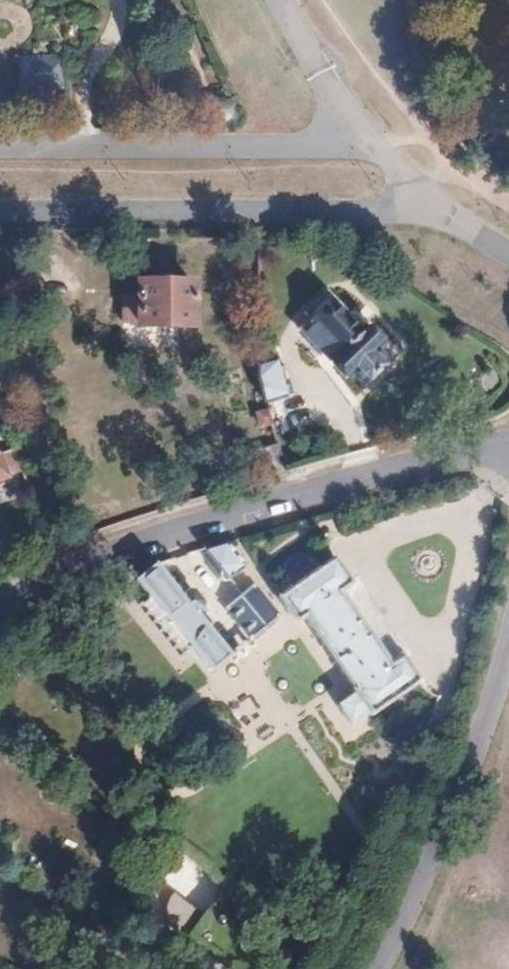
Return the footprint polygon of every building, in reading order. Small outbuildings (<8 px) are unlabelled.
[(60,91),(61,56),(19,55),(18,90),(60,91)] [(207,103),(205,107),(205,112),(206,116),(209,120),(213,122),(218,124),(222,123),(226,122),(230,118),(232,114),(233,110),(232,106),(230,102),(227,98),(223,96),(218,96),(214,97),(210,99),(207,103)] [(195,303),(195,282),(141,282),(140,297),(125,297),(125,319),(142,319),(141,326),(201,326),(201,302),(195,303)] [(384,347),(370,332),(365,337),(350,321),(355,317),(334,293),(311,314),(315,319),(304,329),(351,379),(357,373),(367,383),(390,361),(380,351),(384,347)] [(287,381),(280,360),(263,365),(263,366),(273,402),(299,395),(294,379),(287,381)] [(10,478),(0,450),(0,482),(10,478)] [(24,473),(14,450),(1,454),(10,478),(24,473)] [(252,573),(227,541),(207,548),(215,558),(213,560),(210,562),(210,565),(227,586),(235,587),(237,585),(252,573)] [(344,594),(355,587),(339,563),(285,600),(301,623),(309,618),(318,631),(357,690),(356,692),(358,696),(371,717),(373,719),(420,686),(404,661),(394,669),(360,618),(344,594)] [(204,618),(210,613),(210,610),(186,582),(179,587),(160,564),(138,580),(151,597),(146,601),(191,656),(195,652),(212,675),(217,671),(233,658),(209,628),(210,626),(211,622),(209,620),(204,618)] [(282,620),(261,593),(250,602),(271,628),(282,620)] [(271,628),(250,602),(232,615),(253,642),(271,628)] [(371,717),(358,696),(340,708),(353,729),(371,717)] [(164,916),(182,924),(191,902),(173,894),(164,916)]
